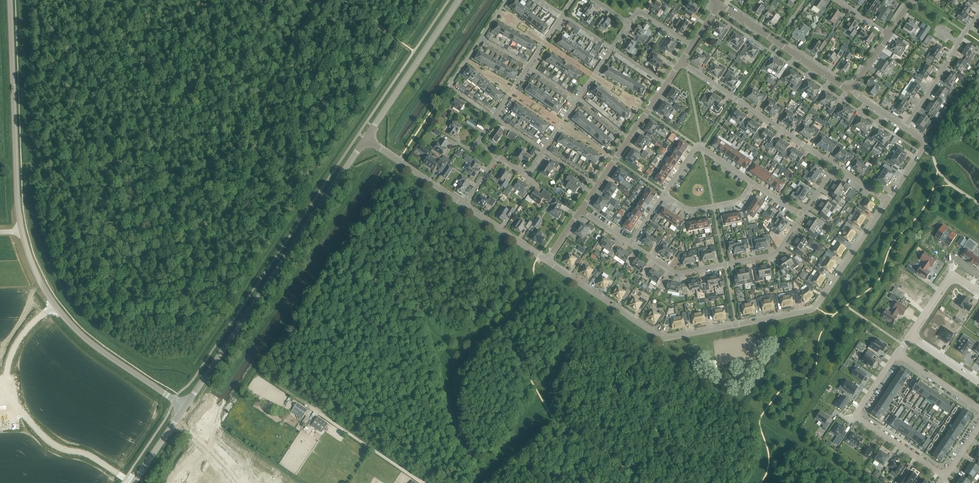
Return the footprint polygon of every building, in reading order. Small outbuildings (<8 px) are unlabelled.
[(519,4),(515,0),(514,2),(512,0),(509,5),(509,6),(508,6),(514,11),(519,4)] [(817,14),(818,13),(820,15),(822,13),(819,11),(825,2),(821,0),(818,0),(817,1),(816,0),(813,0),(811,3),(814,5),(811,10),(817,14)] [(878,4),(872,0),(865,9),(872,14),(872,13),(875,15),(882,4),(880,2),(878,4)] [(655,7),(651,4),(648,10),(657,16),(661,11),(657,8),(658,7),(660,8),(662,5),(656,1),(654,4),(656,5),(655,7)] [(699,8),(690,2),(687,7),(691,10),(690,12),(686,9),(684,12),(691,17),(693,14),(692,13),(693,12),(696,14),(699,8)] [(519,4),(514,11),(518,14),(524,6),(520,3),(519,4)] [(961,11),(969,16),(972,11),(969,9),(971,7),(966,3),(961,11)] [(753,12),(759,15),(762,10),(765,12),(769,6),(766,4),(766,5),(764,4),(762,7),(758,4),(753,12)] [(583,14),(580,17),(584,20),(583,21),(589,24),(593,18),(590,16),(594,9),(592,8),(592,6),(590,7),(588,5),(582,13),(583,14)] [(524,6),(518,14),(522,17),(528,11),(528,10),(524,6)] [(878,18),(883,22),(885,19),(888,21),(893,13),(890,11),(890,12),(885,8),(882,6),(879,11),(881,13),(878,18)] [(530,12),(528,11),(522,17),(526,21),(532,14),(533,12),(531,10),(530,12)] [(769,19),(768,21),(774,25),(779,17),(773,13),(768,10),(764,16),(769,19)] [(840,22),(837,20),(841,14),(834,10),(827,20),(834,24),(833,26),(836,28),(840,22)] [(965,20),(969,16),(961,11),(956,18),(962,22),(964,19),(965,20)] [(532,14),(526,21),(531,24),(536,17),(532,14)] [(536,17),(531,24),(535,28),(540,21),(541,20),(537,16),(536,17)] [(608,27),(609,26),(611,25),(610,24),(610,23),(611,21),(605,17),(603,20),(602,20),(599,19),(595,26),(599,29),(600,27),(602,28),(603,28),(603,27),(606,29),(608,26),(608,27)] [(915,34),(918,28),(916,27),(916,26),(915,25),(916,22),(911,19),(907,25),(906,24),(903,29),(910,34),(912,32),(915,34)] [(681,24),(680,23),(678,26),(680,27),(677,30),(683,33),(689,24),(684,20),(681,24)] [(857,24),(851,20),(845,29),(849,32),(848,34),(853,38),(857,32),(854,30),(857,24)] [(540,21),(535,28),(539,31),(544,24),(540,21)] [(718,22),(712,30),(719,34),(717,37),(722,40),(726,34),(723,32),(725,29),(726,28),(718,22)] [(492,30),(498,34),(502,26),(498,23),(497,25),(494,24),(493,29),(492,30)] [(638,26),(635,31),(638,33),(636,36),(645,42),(646,41),(648,38),(644,35),(646,31),(649,27),(644,23),(641,28),(638,26)] [(920,35),(924,37),(930,29),(922,23),(920,27),(924,29),(920,35)] [(544,24),(539,31),(544,35),(545,35),(549,30),(548,29),(549,28),(544,24)] [(801,41),(804,43),(808,37),(806,35),(810,29),(804,25),(800,31),(796,29),(792,35),(793,36),(792,38),(798,42),(800,39),(801,40),(801,41)] [(502,26),(498,34),(503,36),(507,29),(502,26)] [(507,29),(503,36),(508,39),(512,31),(507,29)] [(869,45),(875,36),(869,32),(868,34),(862,30),(859,35),(864,39),(863,41),(869,45)] [(508,39),(506,41),(509,43),(510,40),(512,41),(517,34),(512,31),(508,39)] [(734,33),(729,41),(735,46),(733,48),(738,51),(742,45),(739,43),(742,40),(743,39),(734,33)] [(517,34),(512,41),(517,44),(521,37),(517,34)] [(556,43),(562,47),(567,40),(567,39),(563,36),(561,38),(560,38),(556,43)] [(521,37),(517,44),(522,47),(526,39),(521,37)] [(677,45),(667,38),(666,37),(661,46),(659,49),(665,53),(667,50),(671,53),(677,45)] [(634,38),(632,41),(628,39),(626,43),(625,45),(625,44),(622,49),(629,54),(634,46),(637,48),(641,43),(634,38)] [(526,39),(522,47),(527,49),(531,42),(526,39)] [(889,50),(899,57),(907,46),(898,39),(896,42),(895,41),(889,50)] [(562,47),(566,50),(571,43),(567,40),(562,47)] [(816,54),(819,50),(821,52),(827,44),(821,40),(820,43),(815,40),(809,49),(816,54)] [(531,42),(527,49),(533,53),(536,47),(535,46),(536,45),(531,42)] [(571,43),(566,50),(571,53),(575,46),(571,43)] [(575,46),(571,53),(575,56),(581,48),(582,46),(577,43),(575,46)] [(749,48),(745,46),(740,54),(743,56),(744,55),(746,57),(748,54),(754,58),(759,50),(751,44),(749,48)] [(846,52),(849,47),(843,44),(840,48),(846,52)] [(972,54),(975,49),(978,52),(978,50),(978,48),(973,44),(971,46),(968,45),(965,49),(972,54)] [(933,52),(941,57),(944,52),(941,51),(943,48),(938,45),(933,52)] [(581,48),(575,56),(580,59),(584,52),(585,51),(581,48)] [(962,54),(966,57),(964,59),(970,63),(971,60),(969,58),(972,54),(965,49),(962,54)] [(586,50),(585,51),(584,52),(580,59),(584,62),(590,54),(590,53),(586,50)] [(659,54),(653,50),(650,54),(653,57),(650,62),(658,68),(659,67),(659,68),(660,68),(663,64),(662,63),(662,62),(657,58),(659,54)] [(825,60),(831,64),(836,57),(839,59),(843,54),(837,50),(835,53),(834,54),(830,51),(825,60)] [(933,52),(931,50),(926,57),(933,62),(935,60),(938,61),(941,57),(933,52)] [(480,62),(484,54),(479,52),(479,53),(476,52),(475,57),(474,58),(474,59),(480,62)] [(847,52),(843,57),(848,60),(852,55),(847,52)] [(700,66),(703,62),(706,64),(711,57),(705,53),(703,57),(697,53),(692,61),(700,66)] [(484,54),(480,62),(485,65),(489,57),(484,54)] [(544,60),(550,64),(555,57),(550,54),(549,56),(548,55),(544,60)] [(590,54),(584,62),(590,66),(594,60),(593,60),(595,57),(590,54)] [(489,57),(485,65),(490,67),(494,60),(489,57)] [(555,57),(550,64),(555,67),(559,60),(555,57)] [(769,69),(772,71),(779,62),(776,59),(775,60),(773,59),(771,62),(767,60),(761,69),(765,71),(765,70),(767,71),(769,69)] [(880,64),(881,64),(879,66),(877,69),(884,74),(889,66),(892,68),(895,63),(889,59),(886,62),(882,60),(880,64)] [(919,68),(922,70),(929,75),(933,70),(930,69),(932,65),(924,59),(919,68)] [(972,64),(970,63),(964,59),(963,61),(960,59),(957,64),(964,69),(967,71),(972,64)] [(494,60),(490,67),(494,70),(498,62),(494,60)] [(559,60),(555,67),(559,70),(564,63),(559,60)] [(498,62),(494,70),(499,72),(503,65),(498,62)] [(782,64),(779,62),(772,71),(776,73),(774,76),(779,79),(786,69),(783,67),(784,66),(781,65),(782,64)] [(840,70),(845,73),(851,65),(845,62),(840,70)] [(564,63),(559,70),(564,73),(568,66),(564,63)] [(720,73),(722,75),(726,69),(722,66),(720,68),(714,64),(708,72),(716,78),(720,73)] [(964,69),(957,64),(954,69),(960,73),(958,75),(963,78),(965,76),(961,73),(964,69)] [(503,65),(499,72),(504,75),(508,67),(503,65)] [(568,66),(564,73),(568,76),(573,69),(568,66)] [(612,70),(613,68),(614,67),(612,66),(610,69),(607,67),(607,69),(605,68),(602,74),(608,77),(612,70)] [(464,75),(468,78),(474,72),(468,67),(468,68),(467,69),(463,72),(465,74),(464,75)] [(508,67),(504,75),(508,78),(513,70),(508,67)] [(612,70),(608,77),(613,80),(617,73),(618,71),(613,68),(612,70)] [(573,69),(568,76),(573,79),(577,72),(573,69)] [(513,70),(508,78),(515,81),(517,76),(516,76),(517,73),(513,70)] [(733,89),(739,81),(732,76),(734,74),(729,70),(725,76),(728,79),(725,83),(733,89)] [(926,79),(929,75),(922,70),(918,75),(917,77),(922,80),(924,78),(926,79)] [(790,83),(796,74),(790,71),(788,74),(785,72),(780,80),(785,83),(786,80),(790,83)] [(474,72),(468,78),(472,82),(478,75),(474,72)] [(577,72),(573,79),(578,83),(582,78),(581,77),(582,75),(577,72)] [(617,73),(613,80),(618,83),(622,75),(617,73)] [(947,78),(954,83),(957,78),(962,81),(963,78),(958,75),(955,73),(953,75),(950,73),(947,78)] [(796,74),(790,83),(794,85),(792,88),(796,91),(802,82),(800,80),(801,78),(796,74)] [(478,75),(472,82),(477,85),(482,78),(478,75)] [(622,75),(618,83),(622,85),(626,78),(622,75)] [(626,78),(622,85),(627,88),(631,80),(632,79),(627,77),(626,78)] [(477,85),(481,89),(486,82),(482,78),(477,85)] [(881,85),(871,78),(867,85),(870,87),(870,88),(870,89),(868,92),(873,96),(876,91),(877,91),(881,85)] [(947,78),(944,83),(951,87),(954,83),(947,78)] [(631,80),(627,88),(632,90),(636,83),(631,80)] [(918,92),(921,88),(919,87),(921,84),(915,80),(910,87),(918,92)] [(486,82),(481,89),(485,92),(490,85),(486,82)] [(804,92),(807,95),(814,85),(811,83),(810,84),(808,82),(804,87),(802,85),(798,92),(802,95),(804,92)] [(636,83),(632,90),(636,93),(641,86),(640,86),(636,83)] [(530,95),(535,87),(530,84),(528,87),(527,86),(524,90),(524,91),(530,95)] [(641,86),(636,93),(643,97),(643,96),(646,91),(645,90),(646,87),(641,84),(640,86),(641,86)] [(490,85),(485,92),(489,95),(495,89),(490,85)] [(530,95),(534,98),(539,90),(536,89),(538,86),(536,85),(535,87),(530,95)] [(752,102),(758,93),(759,91),(751,85),(748,90),(751,92),(747,98),(752,102)] [(814,85),(807,95),(811,97),(809,99),(814,103),(818,96),(816,95),(819,90),(816,88),(817,87),(814,85)] [(590,92),(596,96),(601,89),(597,86),(595,87),(594,87),(590,92)] [(914,97),(918,92),(910,87),(905,95),(910,98),(912,95),(914,97)] [(938,92),(945,97),(948,92),(949,93),(951,90),(946,87),(944,89),(941,87),(938,92)] [(670,93),(678,98),(681,94),(673,88),(670,93)] [(495,89),(489,95),(493,99),(499,92),(495,89)] [(601,89),(596,96),(600,99),(605,93),(601,89)] [(539,90),(534,98),(539,101),(544,94),(539,90)] [(499,92),(493,99),(498,102),(500,100),(501,101),(504,97),(504,96),(499,92)] [(758,93),(752,102),(757,105),(761,99),(763,101),(767,95),(763,92),(761,95),(758,93)] [(942,101),(945,97),(938,92),(935,96),(942,101)] [(604,103),(609,96),(605,93),(600,99),(602,101),(600,103),(602,105),(604,103)] [(678,98),(670,93),(667,98),(675,103),(678,98)] [(472,99),(476,101),(477,102),(477,103),(481,97),(478,95),(476,94),(475,96),(472,99)] [(543,104),(548,97),(544,94),(539,101),(543,104)] [(705,95),(701,101),(704,103),(708,106),(709,104),(712,106),(718,97),(716,95),(715,96),(713,94),(710,99),(710,100),(707,98),(708,97),(705,95)] [(819,103),(825,106),(831,98),(825,94),(822,99),(819,97),(815,103),(818,105),(819,103)] [(608,106),(614,99),(609,96),(604,103),(602,105),(604,107),(606,104),(608,106)] [(548,107),(553,100),(548,97),(543,104),(548,107)] [(712,106),(710,109),(714,112),(719,115),(723,110),(721,108),(723,107),(724,105),(721,103),(722,100),(720,99),(721,98),(718,97),(712,106)] [(461,109),(462,110),(463,109),(464,108),(464,107),(463,106),(465,104),(456,98),(451,105),(460,111),(461,109)] [(769,113),(774,106),(776,103),(769,98),(765,103),(768,105),(764,110),(769,113)] [(831,98),(825,106),(829,109),(827,111),(829,112),(828,114),(831,115),(836,108),(833,106),(836,102),(831,98)] [(898,105),(906,110),(909,105),(906,104),(908,101),(903,98),(898,105)] [(613,109),(618,103),(614,99),(608,106),(613,109)] [(552,110),(557,103),(553,100),(548,107),(552,110)] [(936,101),(935,103),(932,101),(929,106),(935,111),(938,112),(941,108),(940,107),(941,104),(936,101)] [(672,107),(664,102),(661,107),(668,112),(672,107)] [(557,103),(552,110),(558,114),(558,113),(561,109),(560,108),(562,106),(557,103)] [(618,103),(613,109),(617,113),(622,106),(618,103)] [(513,109),(511,112),(516,115),(521,108),(515,104),(512,108),(513,109)] [(774,106),(769,113),(775,117),(778,112),(781,113),(784,108),(780,105),(778,108),(774,106)] [(903,115),(906,110),(898,105),(893,112),(898,116),(900,113),(903,115)] [(622,106),(617,113),(618,114),(617,116),(619,118),(621,116),(626,110),(622,106)] [(849,109),(845,107),(845,108),(843,106),(839,111),(837,109),(833,115),(837,118),(839,116),(842,118),(849,109)] [(935,111),(929,106),(925,110),(932,115),(935,111)] [(668,112),(661,107),(657,112),(665,117),(668,112)] [(521,108),(516,115),(521,118),(525,111),(521,108)] [(849,109),(842,118),(846,121),(844,123),(849,126),(853,120),(851,118),(854,113),(851,112),(852,111),(849,109)] [(626,110),(621,116),(626,121),(630,116),(629,115),(631,113),(626,110)] [(736,122),(742,113),(739,111),(739,112),(737,110),(733,116),(731,114),(727,119),(729,121),(731,118),(736,122)] [(787,125),(792,118),(794,115),(786,110),(783,115),(785,116),(782,122),(787,125)] [(524,123),(525,121),(530,114),(525,111),(521,118),(519,120),(524,123)] [(577,124),(582,117),(578,113),(576,116),(575,115),(571,119),(577,124)] [(741,130),(745,124),(743,122),(746,116),(744,115),(744,114),(742,113),(736,122),(740,125),(738,128),(741,130)] [(530,114),(525,121),(530,124),(534,117),(530,114)] [(919,120),(926,125),(929,120),(922,115),(919,120)] [(795,120),(792,118),(787,125),(792,129),(796,123),(798,125),(803,118),(800,116),(799,118),(797,117),(795,120)] [(534,117),(530,124),(534,127),(539,120),(534,117)] [(582,117),(577,124),(581,127),(586,120),(582,117)] [(856,128),(860,130),(866,122),(860,118),(857,122),(854,121),(850,127),(855,130),(856,128)] [(476,124),(469,119),(466,123),(473,128),(476,124)] [(539,120),(534,127),(539,130),(543,123),(539,120)] [(586,120),(581,127),(585,130),(590,124),(586,120)] [(748,125),(745,124),(741,130),(745,133),(748,130),(750,131),(756,122),(754,121),(753,121),(751,120),(748,125)] [(926,125),(919,120),(916,124),(919,126),(917,129),(923,133),(928,126),(926,125)] [(451,129),(448,133),(453,137),(456,132),(457,133),(462,127),(454,121),(449,128),(451,129)] [(799,133),(804,137),(809,129),(804,126),(806,123),(804,121),(800,127),(803,128),(799,133)] [(647,127),(655,132),(657,130),(659,131),(660,129),(663,131),(665,128),(660,125),(658,127),(651,122),(647,127)] [(759,124),(756,122),(750,131),(755,134),(752,139),(755,141),(756,139),(759,133),(762,129),(760,127),(761,126),(759,124)] [(871,125),(866,122),(860,130),(863,132),(862,135),(866,138),(870,132),(868,130),(871,125)] [(543,123),(539,130),(543,133),(545,130),(546,131),(549,127),(543,123)] [(590,124),(585,130),(589,134),(595,127),(590,124)] [(500,138),(500,137),(504,131),(497,127),(490,138),(496,143),(498,140),(499,140),(500,138)] [(595,127),(589,134),(593,137),(599,130),(595,127)] [(646,135),(656,143),(658,140),(652,136),(655,132),(647,127),(644,131),(647,133),(646,135)] [(815,133),(809,129),(804,137),(810,140),(813,135),(815,137),(820,130),(817,129),(815,133)] [(598,141),(603,134),(599,130),(593,137),(598,141)] [(756,139),(758,140),(760,138),(765,141),(771,132),(768,130),(768,131),(766,130),(762,135),(759,133),(756,139)] [(874,139),(877,142),(884,132),(880,130),(880,131),(878,130),(874,134),(872,133),(868,139),(872,142),(874,139)] [(510,132),(507,136),(514,141),(517,136),(510,132)] [(771,132),(765,141),(767,143),(765,146),(770,149),(770,148),(774,143),(771,141),(775,136),(773,134),(771,132)] [(884,132),(877,142),(881,144),(879,147),(885,150),(889,144),(886,142),(889,137),(886,136),(887,135),(884,132)] [(817,145),(822,149),(829,138),(821,133),(815,142),(818,144),(817,145)] [(603,134),(598,141),(602,144),(607,137),(603,134)] [(563,145),(567,138),(561,135),(558,139),(559,140),(558,143),(563,145)] [(655,145),(656,143),(646,135),(644,138),(641,136),(638,140),(646,146),(649,141),(655,145)] [(607,137),(602,144),(607,148),(611,144),(610,143),(611,141),(607,137)] [(710,143),(711,144),(713,145),(712,146),(716,149),(721,142),(715,137),(710,143)] [(893,145),(897,140),(892,137),(888,142),(893,145)] [(568,148),(572,141),(567,138),(563,145),(568,148)] [(834,142),(829,138),(822,149),(827,152),(828,150),(832,153),(839,143),(835,141),(834,142)] [(434,149),(442,155),(447,149),(445,147),(448,142),(443,139),(439,144),(438,143),(434,149)] [(770,148),(773,150),(774,148),(779,151),(785,142),(782,140),(782,141),(780,139),(776,145),(774,143),(770,148)] [(646,146),(638,140),(635,145),(643,150),(646,146)] [(572,151),(576,143),(572,141),(568,148),(572,151)] [(678,145),(685,151),(688,146),(681,141),(678,145)] [(721,142),(716,149),(720,152),(726,144),(721,142)] [(785,142),(779,151),(782,152),(779,156),(784,159),(785,158),(788,153),(786,151),(789,145),(787,144),(787,143),(785,142)] [(577,153),(581,146),(576,143),(572,151),(577,153)] [(726,144),(720,152),(725,155),(730,147),(726,144)] [(845,152),(842,150),(844,147),(839,144),(835,149),(838,151),(834,157),(839,160),(845,152)] [(675,150),(683,155),(685,151),(678,145),(675,150)] [(896,151),(894,155),(904,161),(906,158),(905,157),(907,155),(902,152),(904,149),(897,145),(894,150),(896,151)] [(582,156),(586,148),(581,146),(577,153),(582,156)] [(730,147),(725,155),(729,158),(734,150),(730,147)] [(586,159),(591,151),(586,148),(582,156),(586,159)] [(528,162),(531,157),(526,154),(526,153),(520,149),(515,157),(521,162),(523,159),(525,160),(524,160),(528,162)] [(629,154),(637,159),(640,155),(632,149),(629,154)] [(785,158),(787,160),(789,157),(793,160),(799,151),(797,150),(796,150),(794,149),(791,154),(788,153),(785,158)] [(672,154),(680,159),(683,155),(675,150),(672,154)] [(734,150),(729,158),(733,161),(738,153),(734,150)] [(591,161),(595,154),(591,151),(586,159),(591,161)] [(799,151),(793,160),(798,163),(796,167),(798,169),(802,162),(800,160),(804,155),(801,154),(802,153),(799,151)] [(845,152),(839,160),(845,164),(848,158),(851,160),(855,154),(850,151),(848,154),(845,152)] [(738,153),(733,161),(737,164),(743,156),(738,153)] [(601,157),(595,154),(591,161),(590,163),(595,165),(595,164),(596,164),(597,161),(599,162),(601,157)] [(637,159),(629,154),(626,159),(630,162),(629,164),(638,170),(639,168),(637,166),(638,164),(635,162),(637,159)] [(669,158),(677,163),(680,159),(672,154),(669,158)] [(467,163),(463,168),(466,170),(465,171),(474,177),(479,170),(476,168),(477,167),(478,167),(480,164),(474,160),(473,161),(472,160),(473,160),(467,155),(464,159),(471,164),(471,165),(470,164),(470,165),(467,163)] [(904,161),(894,155),(892,158),(889,157),(886,161),(892,166),(894,163),(899,166),(901,164),(902,165),(904,161)] [(743,156),(737,164),(742,166),(747,159),(743,156)] [(431,168),(434,170),(437,166),(440,168),(444,162),(440,160),(439,162),(431,157),(431,158),(430,158),(428,157),(427,157),(426,158),(425,160),(425,161),(424,163),(426,165),(428,165),(431,166),(431,168)] [(857,172),(862,165),(864,162),(856,157),(850,166),(853,167),(852,169),(857,172)] [(666,162),(674,168),(677,163),(669,158),(666,162)] [(747,159),(742,166),(746,169),(751,162),(747,159)] [(544,165),(540,172),(547,177),(554,166),(557,168),(559,165),(552,160),(550,163),(547,161),(544,165)] [(663,167),(671,172),(674,168),(666,162),(663,167)] [(812,162),(808,167),(809,167),(811,169),(810,172),(818,178),(821,175),(820,174),(821,173),(818,171),(820,168),(812,162)] [(864,166),(862,165),(857,172),(862,176),(863,174),(866,176),(872,167),(866,163),(864,166)] [(750,172),(754,175),(759,167),(755,164),(750,172)] [(883,171),(881,174),(891,181),(893,178),(892,177),(894,175),(889,171),(891,168),(885,164),(881,169),(883,171)] [(442,176),(446,179),(454,168),(449,165),(442,176)] [(661,171),(668,176),(671,172),(663,167),(661,171)] [(759,167),(754,175),(758,178),(763,170),(759,167)] [(616,174),(623,179),(625,180),(628,176),(632,179),(634,176),(625,170),(623,172),(619,169),(616,174)] [(500,185),(505,188),(508,183),(505,181),(510,174),(503,170),(497,178),(502,182),(500,185)] [(763,170),(758,178),(762,181),(768,173),(763,170)] [(805,174),(802,178),(808,182),(809,179),(811,180),(814,183),(815,181),(816,182),(818,178),(810,172),(809,173),(806,170),(804,173),(805,174)] [(658,175),(665,180),(668,176),(661,171),(658,175)] [(768,173),(762,181),(767,183),(772,176),(768,173)] [(623,179),(616,174),(612,179),(620,184),(623,179)] [(891,181),(881,174),(879,178),(876,176),(873,181),(879,185),(881,183),(886,186),(888,183),(889,184),(891,181)] [(458,190),(458,191),(460,193),(461,193),(461,192),(463,193),(467,187),(467,188),(469,184),(465,182),(467,179),(462,175),(458,180),(460,182),(456,189),(458,190)] [(579,182),(569,175),(566,181),(569,183),(566,187),(569,189),(567,192),(567,193),(569,194),(570,194),(572,191),(575,193),(579,187),(577,186),(579,182)] [(652,177),(651,179),(657,183),(658,182),(663,185),(665,180),(658,175),(655,179),(652,177)] [(772,176),(767,183),(771,186),(776,178),(772,176)] [(780,181),(776,178),(771,186),(775,189),(780,181)] [(526,188),(528,186),(519,180),(514,187),(520,191),(518,194),(524,198),(529,190),(526,188)] [(780,181),(775,189),(779,192),(785,184),(780,181)] [(797,191),(806,196),(808,193),(809,191),(804,188),(805,185),(800,182),(797,186),(794,189),(797,191)] [(836,182),(832,187),(841,193),(843,190),(846,192),(849,187),(841,182),(839,185),(836,182)] [(606,188),(614,193),(617,188),(609,183),(606,188)] [(839,195),(841,193),(832,187),(829,192),(833,194),(831,197),(839,203),(842,197),(839,195)] [(614,193),(606,188),(603,192),(611,198),(614,193)] [(649,188),(646,193),(654,198),(656,194),(649,188)] [(529,204),(532,200),(539,204),(544,198),(547,200),(551,195),(544,190),(541,195),(535,191),(531,197),(527,195),(524,200),(529,204)] [(806,196),(797,191),(795,194),(793,192),(790,197),(795,200),(797,198),(802,201),(803,200),(804,200),(806,196)] [(654,198),(646,193),(643,197),(651,202),(654,198)] [(481,195),(477,201),(477,204),(483,208),(486,203),(492,207),(496,201),(490,197),(488,200),(481,195)] [(759,207),(760,208),(765,201),(757,196),(752,203),(759,207)] [(597,201),(605,207),(607,208),(610,204),(609,203),(608,202),(600,197),(597,201)] [(651,202),(643,197),(640,201),(648,206),(651,202)] [(548,212),(558,219),(563,211),(559,209),(559,208),(560,208),(563,204),(555,198),(551,204),(553,206),(548,212)] [(861,206),(859,204),(857,207),(863,211),(864,209),(865,209),(870,212),(875,205),(866,199),(861,206)] [(823,200),(820,205),(832,213),(835,208),(837,205),(832,202),(830,204),(828,203),(823,200)] [(605,207),(597,201),(594,206),(602,211),(605,207)] [(648,206),(640,201),(637,205),(645,211),(648,206)] [(749,207),(757,213),(760,208),(759,207),(752,203),(749,207)] [(645,211),(637,205),(634,210),(642,215),(645,211)] [(820,205),(817,210),(821,213),(823,214),(821,217),(827,221),(829,218),(832,213),(820,205)] [(663,219),(663,218),(668,211),(661,206),(655,214),(663,219)] [(496,217),(503,221),(507,216),(510,218),(515,211),(510,207),(508,210),(503,207),(496,217)] [(757,213),(749,207),(746,212),(743,212),(744,218),(747,218),(749,215),(753,218),(757,213)] [(857,212),(854,217),(863,222),(866,218),(860,214),(861,211),(856,208),(854,210),(857,212)] [(642,215),(634,210),(632,214),(639,219),(642,215)] [(663,218),(668,221),(672,214),(668,211),(663,218)] [(744,218),(743,212),(734,214),(736,224),(747,222),(747,218),(744,218)] [(776,222),(785,228),(787,225),(787,224),(788,223),(782,219),(784,217),(779,213),(776,218),(778,219),(776,222)] [(639,219),(632,214),(629,218),(636,223),(639,219)] [(672,214),(668,221),(672,224),(677,217),(672,214)] [(723,227),(731,225),(729,215),(721,217),(723,227)] [(537,217),(532,225),(536,228),(542,221),(537,217)] [(681,231),(683,228),(681,227),(684,222),(677,217),(672,224),(671,225),(681,231)] [(863,222),(854,217),(851,221),(848,219),(847,222),(852,225),(854,223),(860,227),(863,222)] [(636,223),(629,218),(626,222),(634,228),(636,223)] [(825,223),(819,220),(817,223),(811,218),(808,223),(817,229),(818,227),(821,229),(825,223)] [(704,229),(704,230),(710,229),(709,225),(712,224),(711,219),(702,220),(704,229)] [(515,228),(521,232),(525,227),(528,229),(532,223),(528,221),(526,224),(520,220),(515,228)] [(634,228),(626,222),(623,227),(631,232),(634,228)] [(684,222),(681,227),(683,228),(687,228),(688,232),(694,231),(692,222),(686,223),(684,222)] [(785,228),(776,222),(774,225),(772,224),(768,229),(778,236),(781,232),(781,233),(782,231),(785,228)] [(579,229),(586,234),(590,229),(592,230),(594,227),(589,223),(587,227),(582,224),(581,225),(581,224),(578,227),(579,228),(579,229)] [(820,232),(817,229),(808,223),(805,228),(811,232),(809,235),(814,239),(818,234),(819,234),(820,232)] [(844,232),(853,237),(856,233),(850,229),(851,226),(846,223),(844,225),(847,227),(844,232)] [(947,228),(948,228),(943,225),(935,237),(939,240),(944,243),(944,244),(945,242),(947,244),(946,245),(949,247),(957,235),(952,231),(947,228)] [(584,237),(586,234),(579,229),(578,230),(577,229),(575,232),(576,233),(575,234),(580,237),(578,240),(584,244),(587,239),(584,237)] [(542,234),(536,230),(530,238),(534,241),(535,240),(541,244),(544,239),(540,236),(542,234)] [(647,245),(652,238),(649,236),(651,233),(646,230),(643,235),(645,236),(642,242),(647,245)] [(842,241),(844,239),(845,239),(849,242),(853,237),(844,232),(841,236),(839,235),(837,238),(842,241)] [(760,239),(762,250),(766,249),(766,248),(767,248),(766,242),(769,241),(768,235),(763,236),(763,239),(760,239)] [(799,236),(796,241),(805,247),(806,245),(809,247),(813,241),(807,238),(805,241),(799,236)] [(599,245),(604,249),(610,241),(607,239),(608,239),(605,237),(601,243),(598,241),(595,246),(598,248),(599,245)] [(652,238),(647,245),(652,248),(655,243),(658,245),(661,240),(657,237),(655,240),(652,238)] [(762,250),(760,239),(756,240),(756,237),(750,238),(752,245),(755,244),(756,250),(758,250),(762,250)] [(834,247),(842,252),(846,248),(840,244),(842,241),(837,238),(836,238),(834,240),(837,242),(834,247)] [(748,245),(746,239),(741,240),(738,241),(738,243),(740,254),(744,253),(744,252),(746,252),(745,246),(748,245)] [(610,241),(604,249),(609,252),(607,255),(610,257),(614,251),(611,249),(615,244),(612,242),(610,241)] [(663,256),(668,249),(666,247),(668,244),(663,241),(659,246),(662,248),(658,253),(663,256)] [(740,254),(738,243),(735,244),(734,241),(728,242),(729,249),(733,248),(734,254),(736,254),(736,255),(740,254)] [(805,247),(796,241),(792,246),(799,250),(797,253),(802,257),(804,254),(801,252),(805,247)] [(961,256),(962,257),(962,258),(965,260),(966,259),(969,261),(967,263),(972,266),(973,264),(976,266),(976,267),(978,269),(978,258),(971,253),(975,247),(970,244),(966,249),(961,256)] [(707,251),(709,260),(715,259),(713,252),(716,252),(715,246),(710,247),(710,251),(707,251)] [(709,260),(707,251),(706,247),(697,249),(699,255),(702,255),(703,261),(709,260)] [(831,256),(832,256),(834,254),(835,254),(839,257),(842,252),(834,247),(831,251),(828,249),(826,252),(831,256)] [(614,251),(610,257),(618,262),(625,251),(623,250),(624,249),(621,248),(617,253),(614,251)] [(668,249),(663,256),(668,260),(672,254),(674,256),(678,251),(673,248),(671,251),(668,249)] [(687,252),(689,264),(695,262),(694,256),(697,256),(695,250),(690,251),(690,252),(687,252)] [(618,262),(626,267),(630,262),(627,260),(631,254),(628,252),(628,253),(625,251),(618,262)] [(683,265),(689,264),(687,252),(683,253),(683,252),(681,252),(680,252),(676,257),(679,259),(682,259),(683,265)] [(824,262),(832,267),(835,263),(830,259),(831,256),(826,252),(824,255),(827,257),(824,261),(824,262)] [(574,257),(568,253),(563,262),(567,264),(568,265),(571,267),(574,263),(577,264),(581,259),(575,255),(574,257)] [(936,260),(925,253),(920,259),(924,262),(921,267),(916,273),(925,279),(930,273),(926,270),(930,266),(932,267),(936,260)] [(783,259),(789,268),(791,266),(793,269),(799,265),(795,260),(792,262),(788,255),(783,259)] [(630,262),(626,267),(631,270),(633,268),(636,270),(641,262),(639,260),(637,258),(633,264),(630,262)] [(786,269),(789,268),(783,259),(778,262),(780,265),(777,267),(783,276),(788,272),(786,269)] [(824,262),(824,261),(821,260),(816,267),(822,270),(823,268),(829,272),(832,267),(824,262)] [(641,262),(636,270),(639,272),(637,275),(642,278),(646,273),(643,271),(646,265),(644,263),(641,262)] [(593,270),(585,265),(579,273),(583,275),(584,275),(585,276),(588,278),(591,274),(593,276),(597,271),(594,269),(593,270)] [(763,266),(765,277),(771,275),(771,279),(775,278),(774,272),(770,272),(769,265),(763,266)] [(765,277),(763,266),(757,267),(759,275),(755,275),(757,282),(763,281),(762,277),(765,277)] [(815,271),(812,275),(822,282),(825,278),(819,274),(821,271),(816,268),(814,270),(815,271)] [(646,273),(642,278),(647,281),(649,278),(652,281),(657,273),(655,271),(652,269),(649,275),(646,273)] [(747,269),(742,270),(744,281),(747,280),(747,284),(754,282),(752,276),(749,277),(747,269)] [(744,284),(744,281),(742,270),(736,271),(737,275),(733,276),(735,287),(739,286),(738,285),(744,284)] [(657,273),(652,281),(657,284),(655,286),(658,288),(661,283),(658,281),(662,276),(660,274),(659,274),(657,273)] [(720,282),(718,275),(715,276),(712,276),(714,286),(718,285),(719,288),(724,287),(723,281),(720,282)] [(822,282),(812,275),(811,275),(806,282),(812,285),(813,283),(819,287),(822,282)] [(602,276),(596,284),(600,287),(600,286),(601,287),(604,290),(607,285),(610,287),(613,282),(611,280),(610,281),(607,279),(605,278),(602,276)] [(708,284),(704,285),(706,291),(711,290),(711,287),(714,286),(712,276),(710,277),(706,277),(708,284)] [(696,280),(694,280),(696,289),(699,289),(700,292),(706,291),(704,285),(701,285),(700,279),(696,279),(696,280)] [(684,283),(687,294),(690,294),(690,291),(696,289),(694,280),(691,281),(691,280),(688,281),(688,283),(684,283)] [(672,292),(674,283),(671,282),(672,282),(668,281),(667,288),(663,287),(664,285),(661,283),(658,288),(661,290),(672,292)] [(803,290),(809,299),(813,296),(810,291),(810,290),(812,287),(806,282),(805,284),(807,287),(803,290)] [(674,283),(672,292),(683,294),(683,295),(687,294),(684,283),(680,284),(680,283),(677,283),(674,283)] [(906,290),(916,296),(920,290),(910,283),(906,290)] [(625,288),(624,290),(617,286),(612,295),(620,300),(623,295),(626,297),(631,291),(625,288)] [(892,292),(902,299),(905,294),(895,287),(892,292)] [(809,299),(803,290),(800,292),(798,289),(795,290),(797,300),(801,299),(800,298),(801,298),(804,302),(809,299)] [(791,295),(785,296),(787,306),(793,305),(792,300),(793,299),(795,299),(794,292),(791,293),(791,295)] [(775,295),(766,297),(768,310),(774,309),(773,304),(773,303),(776,302),(775,295)] [(787,306),(785,296),(780,297),(779,295),(776,296),(777,302),(780,302),(781,302),(782,307),(787,306)] [(962,296),(957,304),(963,309),(964,308),(969,312),(972,306),(967,303),(969,300),(962,296)] [(642,298),(640,302),(634,297),(628,306),(637,311),(640,306),(643,308),(647,302),(642,298)] [(762,311),(768,310),(766,297),(757,298),(758,306),(761,305),(761,306),(762,311)] [(753,303),(747,304),(749,314),(755,313),(754,307),(757,306),(756,300),(752,300),(753,303)] [(749,314),(747,304),(741,305),(741,302),(738,303),(739,310),(742,309),(742,310),(743,315),(749,314)] [(886,310),(881,317),(892,325),(897,318),(895,317),(898,313),(902,316),(907,309),(897,302),(892,309),(893,309),(890,313),(886,310)] [(718,309),(720,319),(726,318),(725,313),(725,312),(728,312),(727,305),(723,306),(724,308),(718,309)] [(720,319),(718,309),(712,310),(711,308),(708,309),(709,315),(712,315),(713,315),(714,321),(720,319)] [(697,313),(699,323),(705,322),(704,317),(705,316),(707,316),(706,309),(703,310),(703,312),(697,313)] [(660,311),(658,314),(652,310),(647,318),(655,324),(658,319),(661,321),(665,314),(660,311)] [(682,316),(676,317),(678,328),(684,326),(683,321),(684,320),(687,320),(686,312),(682,313),(682,316)] [(691,312),(687,313),(688,319),(691,319),(692,319),(693,325),(699,323),(697,313),(691,314),(691,312)] [(678,328),(676,317),(670,319),(670,318),(667,317),(664,325),(667,326),(668,323),(670,323),(671,323),(672,329),(678,328)] [(943,328),(938,336),(941,338),(941,339),(941,340),(943,341),(946,343),(947,343),(953,334),(943,328)] [(961,344),(957,350),(964,355),(969,347),(972,349),(971,350),(978,354),(978,352),(978,344),(977,342),(976,343),(974,347),(971,345),(972,344),(964,339),(964,340),(961,338),(959,342),(962,343),(961,344)] [(873,341),(869,347),(876,352),(878,349),(879,349),(882,352),(887,345),(877,339),(875,343),(873,341)] [(870,357),(872,354),(867,351),(865,354),(865,355),(861,361),(865,363),(864,364),(868,366),(868,365),(871,367),(873,365),(874,365),(876,362),(875,362),(876,361),(871,358),(870,357)] [(856,368),(852,375),(862,381),(866,375),(859,370),(861,367),(856,364),(854,367),(856,368)] [(898,374),(906,379),(910,374),(902,369),(898,374)] [(906,379),(898,374),(895,378),(903,384),(906,379)] [(903,384),(895,378),(892,383),(900,388),(903,384)] [(847,380),(842,387),(842,388),(844,389),(842,391),(845,393),(847,391),(853,395),(858,388),(847,380)] [(917,392),(922,384),(918,381),(917,382),(912,389),(917,392)] [(900,388),(892,383),(889,387),(897,392),(900,388)] [(921,395),(927,387),(922,384),(917,392),(921,395)] [(897,392),(889,387),(886,392),(894,397),(897,392)] [(926,398),(931,390),(927,387),(921,395),(926,398)] [(931,390),(926,398),(930,401),(936,393),(931,390)] [(894,397),(886,392),(883,396),(891,401),(894,397)] [(936,393),(930,401),(935,404),(940,396),(936,393)] [(837,397),(841,399),(836,406),(842,411),(849,401),(839,394),(837,397)] [(891,401),(883,396),(880,401),(888,406),(891,401)] [(940,396),(935,404),(939,407),(945,399),(940,396)] [(945,399),(939,407),(944,410),(949,403),(945,399)] [(888,406),(880,401),(877,405),(885,410),(888,406)] [(949,403),(944,410),(948,414),(954,406),(949,403)] [(307,411),(297,404),(292,412),(302,418),(307,411)] [(885,410),(877,405),(874,409),(882,415),(885,410)] [(882,415),(874,409),(871,414),(872,414),(879,420),(882,415)] [(960,415),(968,421),(971,416),(963,410),(960,415)] [(822,428),(825,430),(829,424),(826,422),(830,417),(820,411),(815,419),(822,423),(821,425),(823,426),(822,428)] [(968,421),(960,415),(957,420),(965,425),(968,421)] [(888,424),(889,424),(893,428),(899,420),(894,416),(888,424)] [(327,424),(317,417),(312,425),(322,432),(327,424)] [(898,431),(903,423),(899,420),(893,428),(898,431)] [(957,420),(954,424),(962,430),(965,425),(957,420)] [(837,422),(831,432),(837,436),(833,442),(838,446),(847,433),(843,431),(846,428),(837,422)] [(902,434),(908,426),(903,423),(898,431),(902,434)] [(962,430),(954,424),(951,429),(959,434),(962,430)] [(907,437),(912,429),(908,426),(902,434),(907,437)] [(907,437),(911,440),(916,432),(912,429),(907,437)] [(959,434),(951,429),(948,433),(956,438),(959,434)] [(851,442),(849,445),(853,447),(855,445),(858,447),(863,440),(852,432),(847,440),(851,442)] [(916,443),(921,435),(916,432),(911,440),(916,443)] [(948,433),(945,438),(953,443),(956,438),(948,433)] [(916,443),(920,446),(925,438),(921,435),(916,443)] [(930,441),(925,438),(920,446),(925,449),(930,441)] [(945,438),(942,442),(950,447),(953,443),(945,438)] [(950,447),(942,442),(939,447),(947,452),(950,447)] [(867,446),(862,454),(867,458),(873,450),(867,446)] [(947,452),(939,447),(936,451),(944,456),(947,452)] [(889,457),(880,451),(874,460),(883,466),(889,457)] [(944,456),(936,451),(933,456),(940,461),(941,461),(944,456)] [(898,463),(897,465),(896,464),(895,464),(893,462),(889,467),(893,470),(892,471),(898,475),(903,467),(898,463)] [(976,473),(978,468),(978,469),(978,465),(977,464),(975,466),(971,463),(968,468),(976,473)] [(976,473),(968,468),(964,472),(965,473),(969,475),(967,478),(973,481),(977,474),(976,473)] [(211,473),(217,480),(215,482),(216,482),(220,482),(222,481),(220,479),(223,476),(222,474),(220,471),(219,472),(217,469),(211,473)] [(909,471),(904,479),(901,476),(896,482),(898,482),(911,482),(912,482),(914,479),(916,475),(909,471)]
